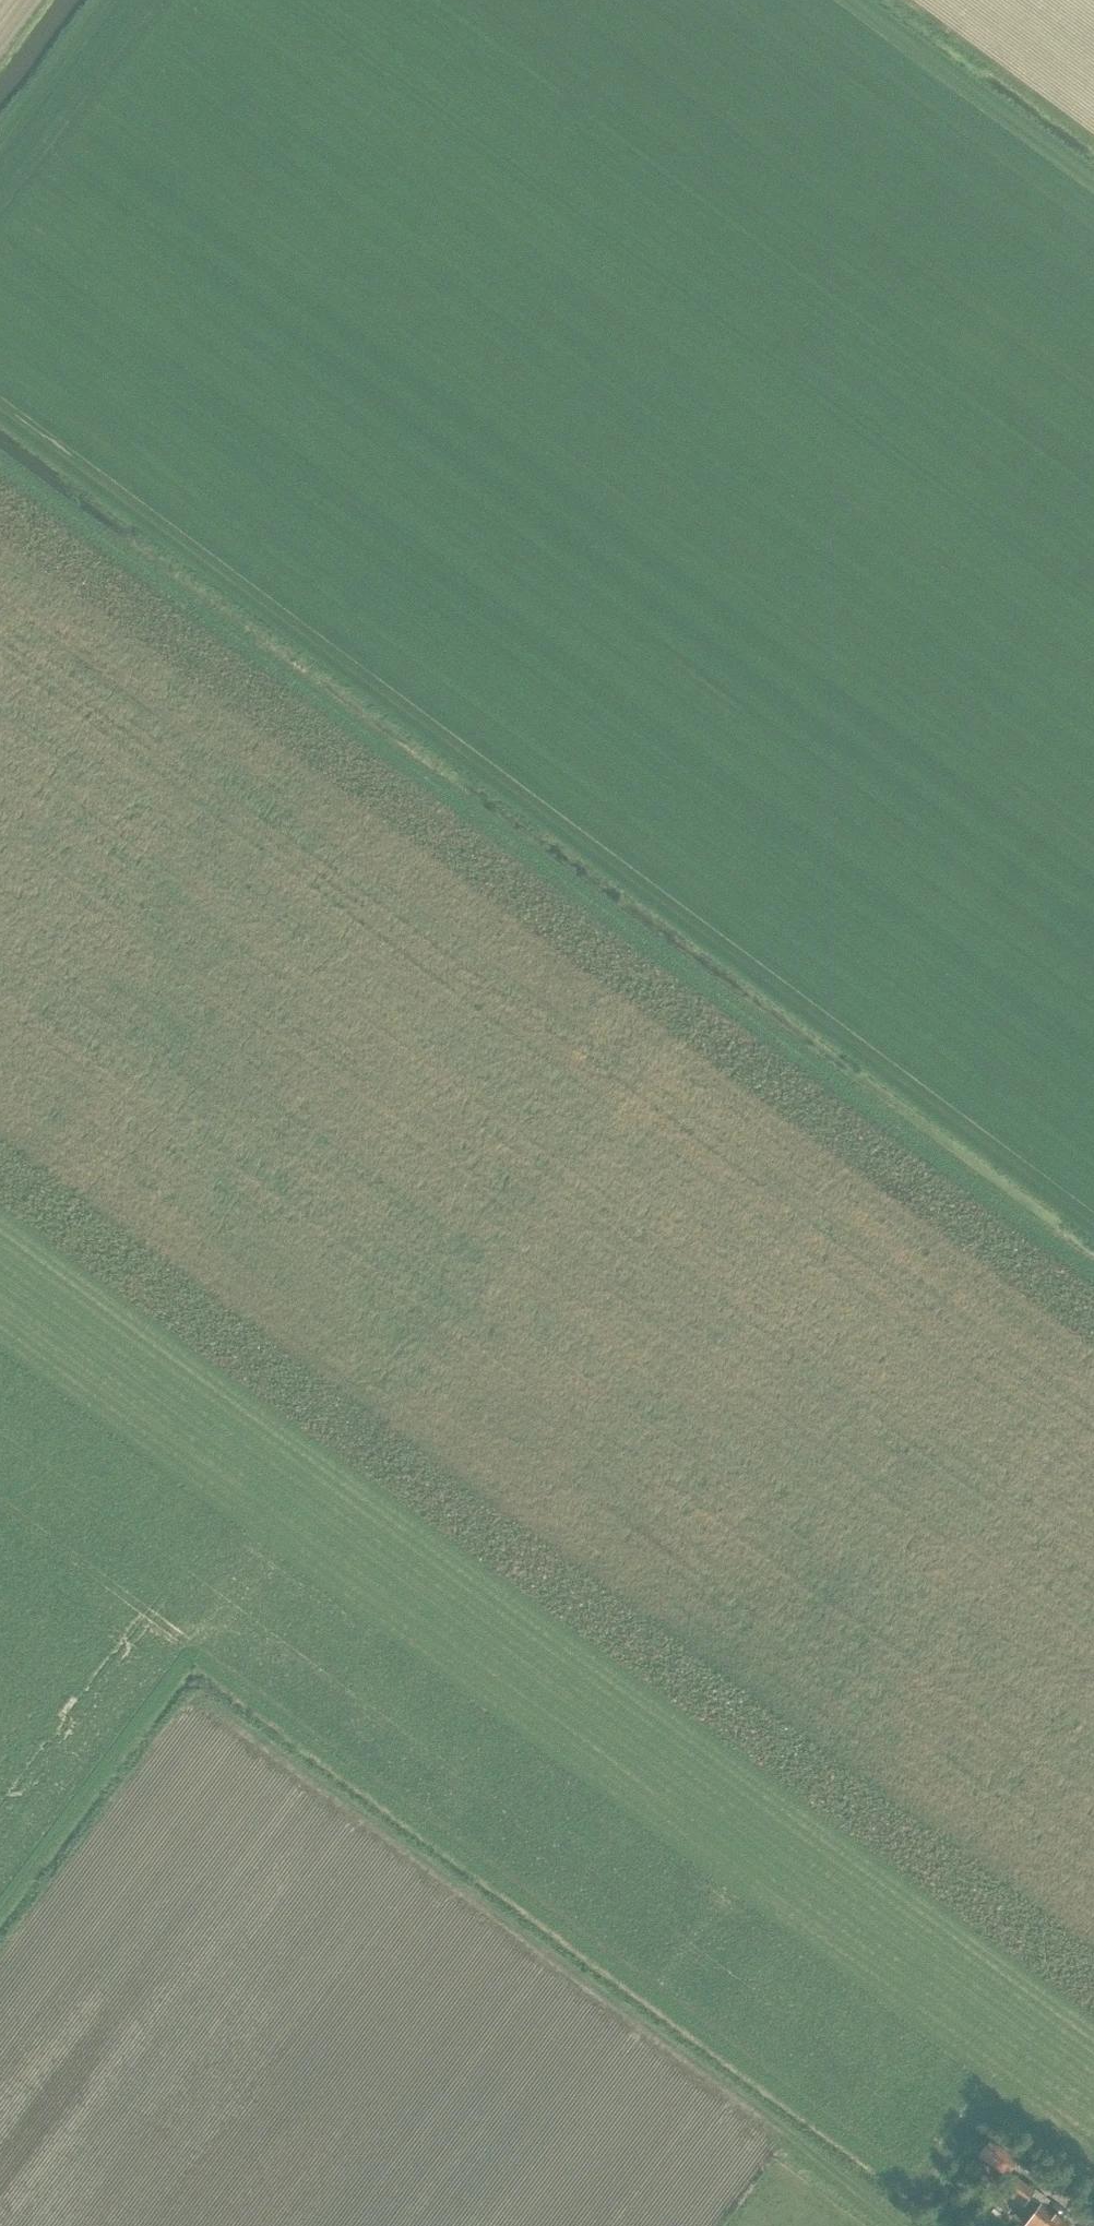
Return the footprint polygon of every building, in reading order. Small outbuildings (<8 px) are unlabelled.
[(992,2140),(980,2156),(1008,2177),(1020,2161),(992,2140)] [(1071,2225),(1032,2197),(1035,2193),(1016,2179),(1005,2192),(1025,2207),(1025,2206),(1033,2212),(1026,2225),(1071,2225)]
